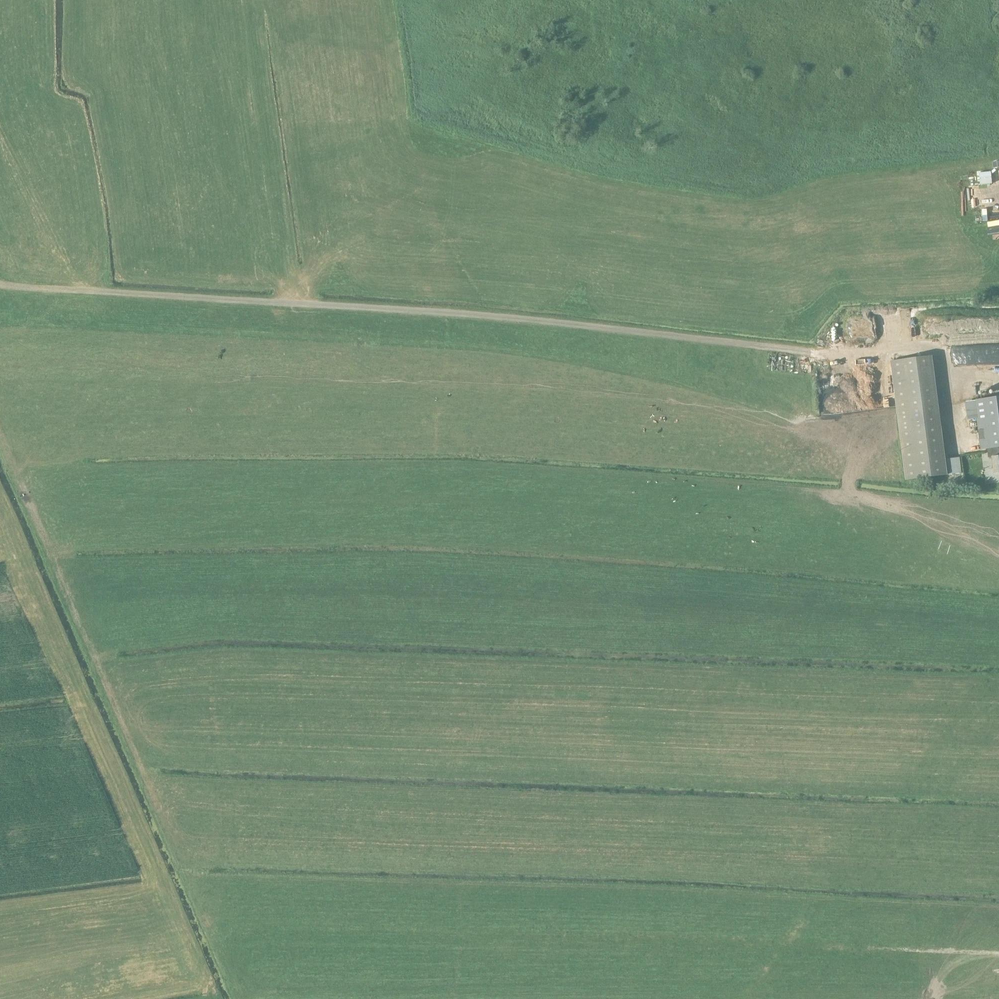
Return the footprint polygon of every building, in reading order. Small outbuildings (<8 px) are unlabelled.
[(974,310),(976,358),(989,358),(987,310),(974,310)] [(947,475),(931,356),(891,361),(907,480),(947,475)] [(998,472),(998,397),(974,400),(974,402),(966,403),(967,413),(975,412),(980,449),(987,448),(988,457),(991,456),(993,473),(998,472)]
